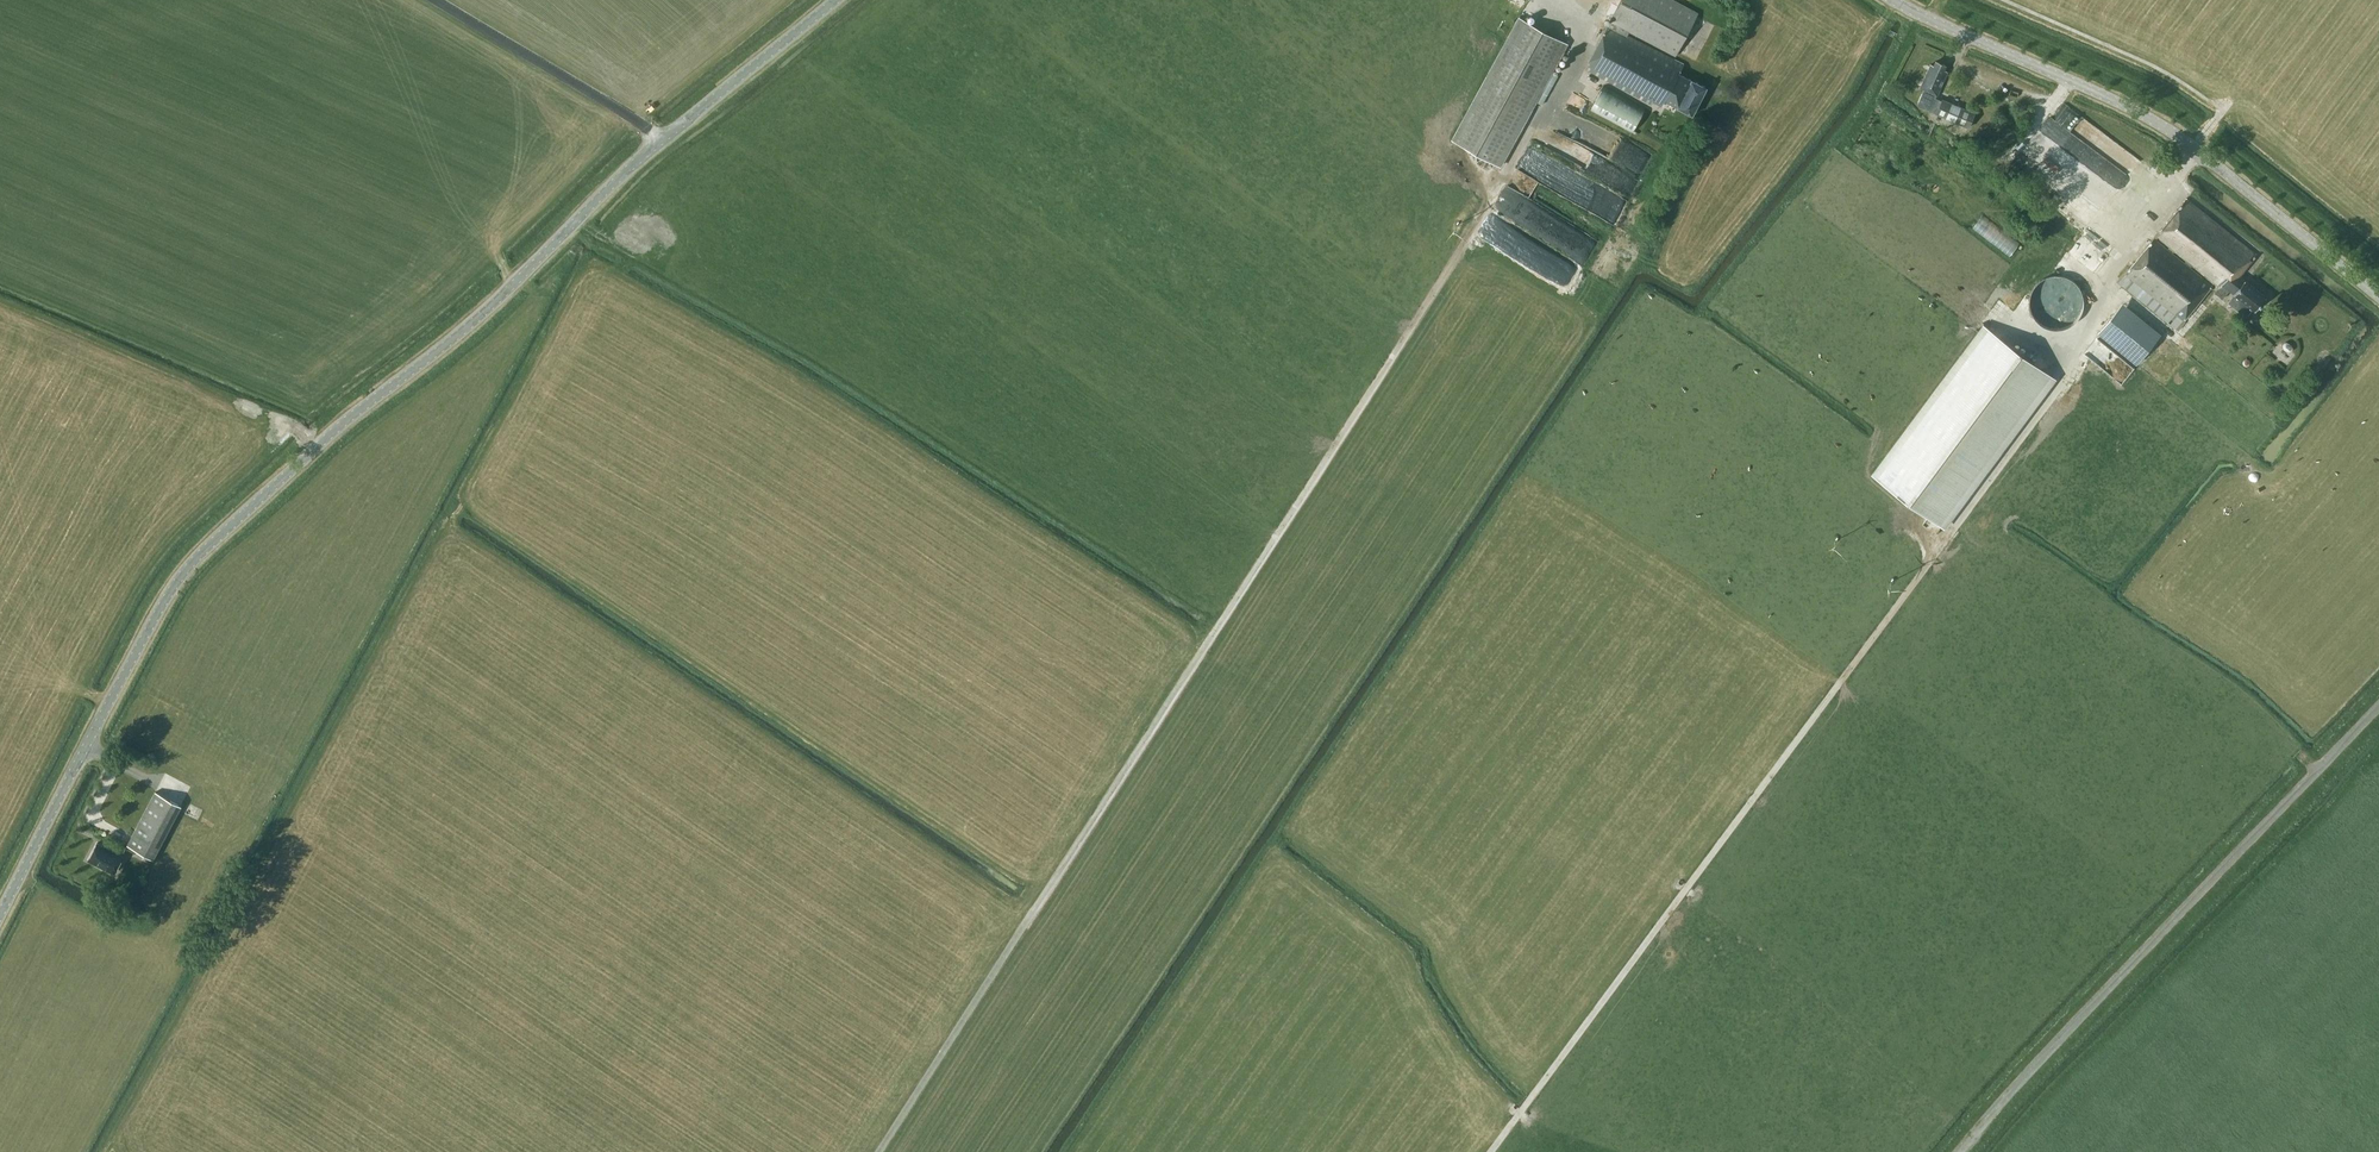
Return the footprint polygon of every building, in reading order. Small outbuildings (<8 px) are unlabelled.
[(1676,56),(1698,13),(1674,0),(1621,0),(1585,68),(1651,104),(1653,101),(1663,106),(1666,100),(1678,107),(1692,114),(1707,87),(1692,80),(1680,74),(1684,65),(1627,35),(1630,31),(1676,56)] [(1567,43),(1519,17),(1503,46),(1504,47),(1453,140),(1500,165),(1567,43)] [(1935,97),(1936,95),(1937,95),(1948,71),(1944,70),(1946,65),(1936,61),(1934,65),(1931,64),(1920,88),(1924,89),(1917,104),(1937,112),(1941,103),(1942,100),(1935,97)] [(1590,110),(1632,133),(1646,108),(1604,85),(1590,110)] [(1936,113),(1969,128),(1975,113),(1942,99),(1942,100),(1941,103),(1937,112),(1936,113)] [(2151,240),(2118,281),(2176,329),(2213,283),(2218,287),(2214,292),(2223,299),(2229,290),(2234,294),(2228,302),(2249,318),(2266,297),(2239,276),(2257,254),(2240,240),(2186,198),(2151,240)] [(1986,213),(1975,227),(2011,257),(2023,244),(1986,213)] [(1553,218),(1542,234),(1571,253),(1574,250),(1577,251),(1577,252),(1587,258),(1593,249),(1575,238),(1578,234),(1553,218)] [(2059,274),(2056,274),(2054,274),(2052,275),(2049,275),(2047,276),(2045,277),(2042,278),(2040,279),(2039,281),(2037,282),(2035,284),(2034,286),(2032,288),(2031,290),(2030,292),(2030,295),(2029,297),(2029,299),(2029,302),(2029,304),(2029,307),(2030,309),(2030,311),(2031,314),(2032,316),(2034,318),(2035,320),(2037,321),(2039,323),(2040,324),(2043,326),(2045,327),(2047,328),(2049,329),(2052,329),(2054,329),(2056,329),(2059,329),(2061,329),(2063,329),(2066,328),(2068,327),(2070,326),(2072,324),(2074,323),(2076,321),(2078,320),(2079,318),(2080,316),(2081,314),(2082,311),(2083,309),(2084,307),(2084,304),(2084,302),(2084,299),(2084,297),(2083,295),(2082,292),(2081,290),(2080,288),(2079,286),(2077,284),(2076,282),(2074,281),(2072,279),(2070,278),(2068,277),(2066,276),(2063,275),(2061,275),(2059,274)] [(2128,301),(2102,331),(2141,364),(2167,334),(2128,301)] [(2057,379),(1983,324),(1871,474),(1945,529),(2057,379)] [(2284,349),(2287,351),(2289,352),(2290,352),(2292,350),(2293,349),(2293,346),(2292,345),(2289,343),(2287,342),(2285,342),(2283,343),(2283,345),(2283,347),(2284,349)] [(128,845),(153,858),(181,805),(156,792),(128,845)] [(97,843),(88,860),(113,873),(122,856),(97,843)]
